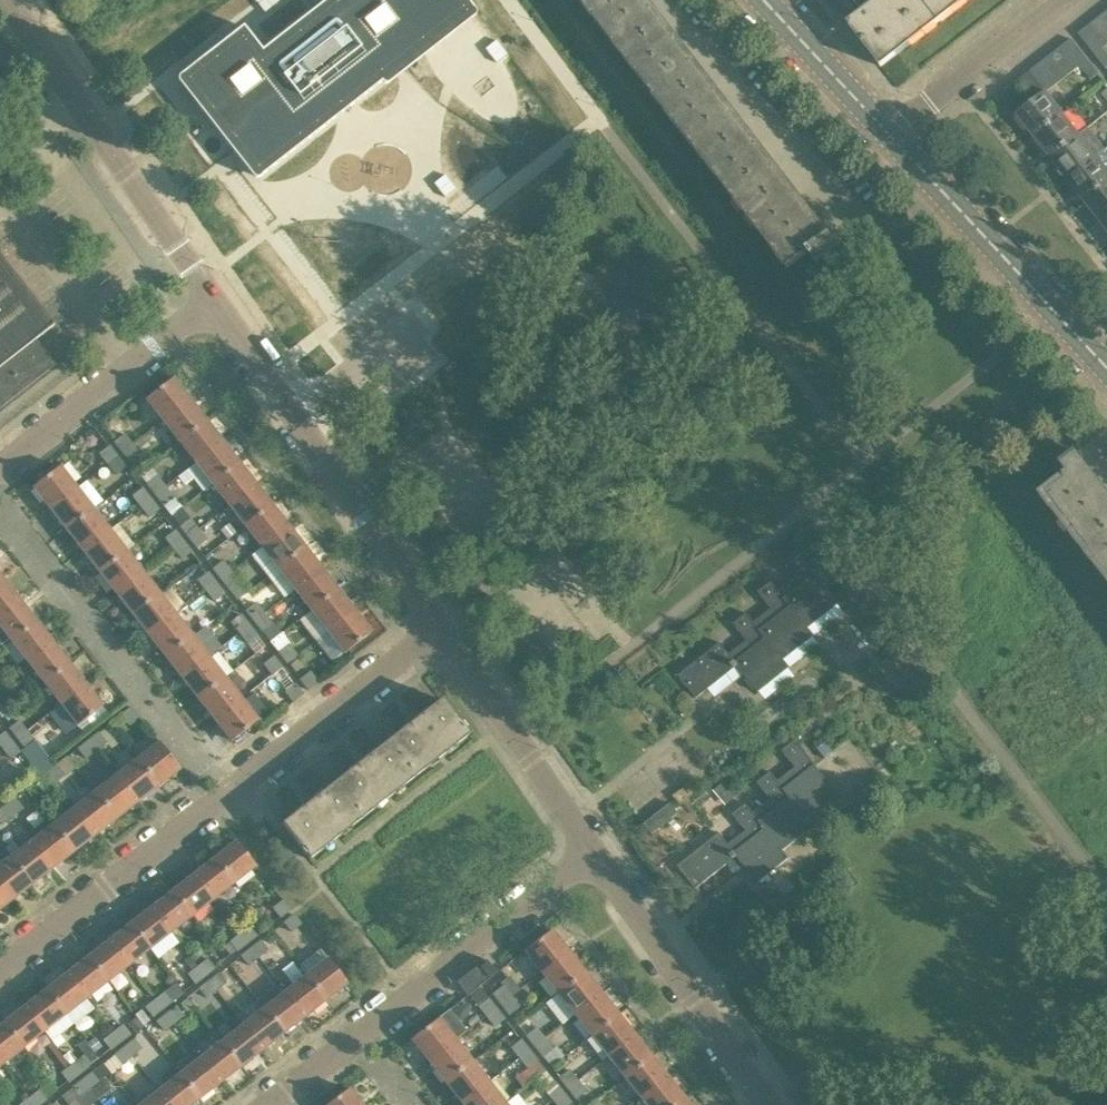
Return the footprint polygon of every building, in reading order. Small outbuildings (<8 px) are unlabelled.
[(474,10),(466,0),(326,0),(261,50),(242,26),(179,75),(259,178),(381,82),(474,10)] [(582,3),(788,269),(809,253),(821,268),(843,251),(831,234),(825,239),(780,180),(706,85),(641,0),(586,0),(582,3)] [(843,18),(866,0),(865,0),(844,0),(835,7),(843,18)] [(843,18),(851,28),(874,11),(866,0),(843,18)] [(874,11),(851,28),(881,67),(968,0),(888,0),(874,11)] [(1089,26),(1105,46),(1106,45),(1106,27),(1099,17),(1089,26)] [(1095,55),(1103,48),(1105,46),(1089,26),(1078,34),(1095,55)] [(1077,68),(1080,66),(1088,60),(1071,39),(1061,47),(1077,68)] [(1066,77),(1077,68),(1061,47),(1050,56),(1066,77)] [(1103,48),(1095,55),(1106,69),(1106,68),(1106,54),(1103,48)] [(1050,56),(1039,64),(1055,85),(1066,77),(1050,56)] [(1099,74),(1088,60),(1080,66),(1091,80),(1099,74)] [(1047,91),(1055,85),(1039,64),(1029,72),(1045,93),(1047,91)] [(1034,102),(1045,93),(1029,72),(1017,81),(1034,102)] [(1032,136),(1063,112),(1047,91),(1045,93),(1034,102),(1016,116),(1032,136)] [(1080,133),(1063,112),(1032,136),(1049,158),(1080,133)] [(1065,178),(1096,154),(1097,156),(1105,150),(1088,127),(1080,134),(1080,133),(1049,158),(1065,178)] [(1106,180),(1106,168),(1097,156),(1096,154),(1065,178),(1082,200),(1106,180)] [(1082,200),(1098,221),(1106,214),(1106,180),(1082,200)] [(1098,221),(1106,232),(1106,214),(1098,221)] [(35,325),(0,280),(0,400),(50,362),(27,332),(35,325)] [(162,421),(190,400),(173,378),(145,400),(162,421)] [(190,400),(162,421),(179,442),(206,421),(190,400)] [(206,421),(179,442),(195,463),(223,442),(206,421)] [(114,442),(122,452),(132,445),(124,434),(114,442)] [(203,491),(212,484),(239,463),(223,442),(195,463),(179,476),(185,485),(193,479),(203,491)] [(122,452),(131,463),(140,455),(132,445),(122,452)] [(107,464),(117,456),(109,446),(99,454),(107,464)] [(1106,581),(1106,503),(1078,466),(1084,461),(1076,451),(1060,464),(1067,473),(1039,494),(1106,581)] [(125,467),(117,456),(107,464),(115,475),(125,467)] [(239,463),(212,484),(228,506),(256,484),(239,463)] [(49,509),(76,487),(60,466),(33,487),(49,509)] [(148,484),(156,495),(165,487),(157,477),(148,484)] [(256,484),(228,506),(245,527),(272,505),(256,484)] [(93,509),(76,487),(49,509),(66,530),(93,509)] [(156,495),(164,505),(173,497),(165,487),(156,495)] [(132,496),(140,506),(150,499),(142,489),(132,496)] [(148,517),(158,509),(150,499),(140,506),(148,517)] [(272,505),(245,527),(261,548),(288,526),(272,505)] [(93,509),(66,530),(82,551),(109,530),(93,509)] [(188,537),(198,529),(190,519),(180,527),(188,537)] [(229,523),(220,530),(227,539),(236,532),(229,523)] [(288,526),(261,548),(277,569),(305,547),(288,526)] [(206,540),(198,529),(188,537),(196,547),(206,540)] [(126,551),(109,530),(82,551),(99,572),(126,551)] [(165,538),(173,548),(183,541),(175,531),(165,538)] [(181,559),(191,551),(183,541),(173,548),(181,559)] [(305,547),(277,569),(294,590),(321,568),(305,547)] [(678,676),(697,698),(737,666),(758,693),(790,668),(784,660),(815,636),(809,629),(840,604),(815,573),(796,549),(782,560),(796,577),(779,591),(771,581),(758,592),(771,609),(754,622),(747,613),(733,624),(746,641),(729,654),(720,643),(678,676)] [(126,551),(99,572),(115,593),(142,572),(126,551)] [(213,569),(221,579),(231,571),(223,561),(213,569)] [(321,568),(294,590),(310,611),(338,590),(321,568)] [(231,571),(221,579),(229,589),(239,582),(231,571)] [(159,593),(142,572),(115,593),(132,615),(159,593)] [(206,591),(216,583),(208,573),(198,580),(206,591)] [(3,580),(0,582),(0,616),(19,601),(3,580)] [(224,593),(216,583),(206,591),(214,601),(224,593)] [(338,590),(310,611),(327,632),(354,611),(338,590)] [(159,593),(132,615),(148,636),(176,615),(159,593)] [(19,601),(0,616),(0,627),(11,641),(36,622),(19,601)] [(246,611),(254,621),(264,613),(256,603),(246,611)] [(354,611),(327,632),(344,654),(371,632),(354,611)] [(254,621),(262,631),(272,624),(264,613),(254,621)] [(192,636),(176,615),(148,636),(165,657),(192,636)] [(239,633),(249,625),(241,615),(231,623),(239,633)] [(52,643),(36,622),(11,641),(28,662),(52,643)] [(257,635),(249,625),(239,633),(247,643),(257,635)] [(281,635),(271,643),(276,650),(288,641),(282,634),(281,635)] [(192,636),(165,657),(181,678),(209,657),(192,636)] [(69,664),(52,643),(28,662),(44,683),(69,664)] [(288,645),(279,653),(287,663),(296,655),(288,645)] [(915,688),(926,680),(905,653),(895,661),(915,688)] [(225,678),(209,657),(181,678),(198,699),(225,678)] [(271,675),(281,667),(273,657),(264,664),(271,675)] [(85,685),(69,664),(44,683),(61,704),(85,685)] [(300,680),(308,690),(318,682),(310,672),(300,680)] [(225,678),(198,699),(214,721),(242,699),(225,678)] [(292,702),(302,694),(294,684),(285,692),(292,702)] [(102,707),(85,685),(61,704),(78,726),(102,707)] [(258,721),(242,699),(214,721),(231,742),(258,721)] [(469,735),(441,699),(388,741),(415,777),(469,735)] [(83,733),(108,714),(102,707),(78,726),(83,733)] [(131,707),(120,716),(128,725),(138,717),(131,707)] [(10,728),(17,738),(26,731),(19,721),(10,728)] [(26,731),(17,738),(25,747),(34,740),(26,731)] [(5,733),(4,732),(0,736),(0,746),(3,749),(12,742),(5,733)] [(88,741),(96,751),(106,742),(98,733),(88,741)] [(720,833),(678,866),(696,889),(737,856),(758,883),(789,858),(783,851),(814,826),(808,819),(839,795),(815,764),(796,740),(782,751),(795,767),(778,781),(771,772),(757,783),(771,799),(753,813),(746,804),(733,814),(746,831),(729,844),(720,833)] [(41,777),(46,773),(54,767),(33,741),(25,747),(20,751),(41,777)] [(88,741),(78,749),(85,759),(96,751),(88,741)] [(388,741),(335,783),(362,818),(415,777),(388,741)] [(20,752),(12,742),(3,749),(10,759),(20,752)] [(137,759),(158,786),(180,769),(159,742),(137,759)] [(116,776),(137,802),(158,786),(137,759),(116,776)] [(64,775),(57,765),(54,767),(46,773),(54,784),(64,775)] [(43,792),(54,784),(46,773),(41,777),(36,781),(43,792)] [(95,792),(116,819),(137,802),(116,776),(95,792)] [(693,781),(673,795),(680,803),(699,789),(693,781)] [(724,800),(734,792),(724,781),(714,789),(724,800)] [(309,860),(362,818),(335,783),(281,825),(309,860)] [(74,809),(95,835),(116,819),(95,792),(74,809)] [(4,806),(12,816),(22,808),(15,798),(4,806)] [(671,803),(644,824),(652,834),(679,813),(671,803)] [(0,810),(0,822),(2,824),(12,816),(4,806),(0,810)] [(53,825),(74,852),(95,835),(74,809),(53,825)] [(681,828),(673,819),(667,824),(675,833),(681,828)] [(32,841),(53,868),(74,852),(53,825),(32,841)] [(11,858),(31,885),(53,868),(32,841),(11,858)] [(237,841),(215,858),(234,883),(256,866),(237,841)] [(10,901),(31,885),(11,858),(0,866),(0,888),(10,901)] [(215,858),(194,875),(213,899),(234,883),(215,858)] [(173,891),(192,916),(213,899),(194,875),(173,891)] [(10,901),(0,888),(0,909),(10,901)] [(173,891),(151,908),(171,932),(192,916),(173,891)] [(280,917),(289,909),(283,901),(273,908),(280,917)] [(151,908),(130,924),(150,949),(171,932),(151,908)] [(293,915),(284,922),(291,931),(301,924),(293,915)] [(130,924),(109,941),(128,965),(150,949),(130,924)] [(239,934),(246,943),(256,935),(249,927),(239,934)] [(541,973),(568,952),(550,930),(524,951),(541,973)] [(230,942),(237,951),(246,943),(239,934),(230,942)] [(745,951),(755,944),(748,934),(738,942),(745,951)] [(109,941),(88,957),(107,982),(128,965),(109,941)] [(251,948),(258,957),(267,950),(260,941),(251,948)] [(251,948),(241,956),(248,965),(258,957),(251,948)] [(584,973),(568,952),(541,973),(558,994),(584,973)] [(88,957),(67,974),(86,998),(107,982),(88,957)] [(197,967),(205,976),(214,968),(207,959),(197,967)] [(306,975),(325,1000),(347,983),(328,959),(306,975)] [(467,996),(479,987),(496,973),(486,959),(456,983),(467,996)] [(188,974),(195,983),(205,976),(197,967),(188,974)] [(209,981),(216,990),(226,983),(218,973),(209,981)] [(562,1024),(575,1015),(601,994),(584,973),(558,994),(546,1003),(562,1024)] [(67,974),(46,990),(65,1015),(86,998),(67,974)] [(304,1017),(325,1000),(306,975),(285,992),(304,1017)] [(209,981),(199,989),(206,998),(216,990),(209,981)] [(172,1001),(184,992),(177,983),(165,992),(172,1001)] [(493,994),(501,1004),(511,996),(503,986),(493,994)] [(46,990),(25,1007),(44,1031),(65,1015),(46,990)] [(155,1000),(162,1009),(172,1001),(165,992),(155,1000)] [(264,1008),(283,1033),(304,1017),(285,992),(264,1008)] [(617,1015),(601,994),(575,1015),(591,1035),(617,1015)] [(501,1004),(509,1014),(519,1007),(511,996),(501,1004)] [(486,1016),(496,1008),(487,998),(478,1006),(486,1016)] [(145,1007),(153,1016),(162,1009),(155,1000),(145,1007)] [(25,1007),(4,1023),(23,1047),(44,1031),(25,1007)] [(166,1014),(173,1023),(183,1016),(176,1007),(166,1014)] [(262,1050),(283,1033),(264,1008),(243,1025),(262,1050)] [(504,1019),(496,1008),(486,1016),(494,1026),(504,1019)] [(148,1020),(141,1011),(135,1016),(142,1025),(148,1020)] [(166,1014),(157,1022),(163,1031),(173,1023),(166,1014)] [(634,1036),(617,1015),(591,1035),(608,1056),(634,1036)] [(428,1061),(455,1040),(438,1019),(411,1039),(428,1061)] [(0,1026),(0,1061),(2,1064),(23,1047),(4,1023),(0,1026)] [(113,1033),(120,1042),(130,1034),(123,1025),(113,1033)] [(222,1041),(241,1066),(262,1050),(243,1025),(222,1041)] [(526,1036),(534,1046),(544,1039),(536,1028),(526,1036)] [(103,1040),(110,1049),(120,1042),(113,1033),(103,1040)] [(650,1057),(634,1036),(608,1056),(624,1077),(650,1057)] [(102,1047),(95,1038),(88,1043),(95,1052),(102,1047)] [(124,1047),(131,1056),(141,1049),(134,1039),(124,1047)] [(544,1039),(534,1046),(542,1056),(552,1049),(544,1039)] [(92,1049),(85,1040),(77,1046),(91,1064),(99,1058),(92,1049)] [(428,1061),(445,1082),(471,1061),(455,1040),(428,1061)] [(519,1058),(529,1050),(521,1040),(511,1048),(519,1058)] [(220,1082),(241,1066),(222,1041),(201,1058),(220,1082)] [(71,1065),(65,1058),(53,1043),(49,1047),(66,1069),(71,1065)] [(542,1056),(550,1067),(564,1056),(556,1046),(552,1049),(542,1056)] [(124,1047),(115,1055),(122,1064),(131,1056),(124,1047)] [(537,1061),(529,1050),(519,1058),(527,1068),(537,1061)] [(77,1061),(71,1053),(65,1058),(71,1065),(77,1061)] [(667,1078),(650,1057),(624,1077),(641,1098),(667,1078)] [(71,1065),(78,1074),(88,1067),(81,1058),(77,1061),(71,1065)] [(180,1074),(199,1099),(220,1082),(201,1058),(180,1074)] [(445,1082),(462,1103),(488,1082),(471,1061),(445,1082)] [(61,1073),(69,1082),(78,1074),(71,1065),(66,1069),(61,1073)] [(559,1078),(567,1088),(577,1080),(569,1070),(559,1078)] [(92,1072),(82,1080),(89,1089),(99,1081),(92,1072)] [(199,1099),(180,1074),(158,1091),(170,1104),(191,1104),(199,1099)] [(667,1078),(641,1098),(646,1104),(676,1104),(684,1099),(667,1078)] [(82,1080),(72,1087),(80,1096),(89,1089),(82,1080)] [(585,1090),(577,1080),(567,1088),(575,1098),(585,1090)] [(49,1097),(57,1091),(50,1082),(42,1089),(49,1097)] [(463,1104),(502,1104),(504,1103),(488,1082),(462,1103),(463,1104)] [(544,1090),(552,1100),(562,1092),(554,1082),(544,1090)] [(348,1089),(327,1104),(361,1104),(348,1089)] [(34,1104),(39,1104),(46,1100),(39,1091),(29,1098),(34,1104)] [(158,1091),(140,1104),(170,1104),(158,1091)] [(562,1092),(552,1100),(556,1104),(572,1104),(562,1092)]
